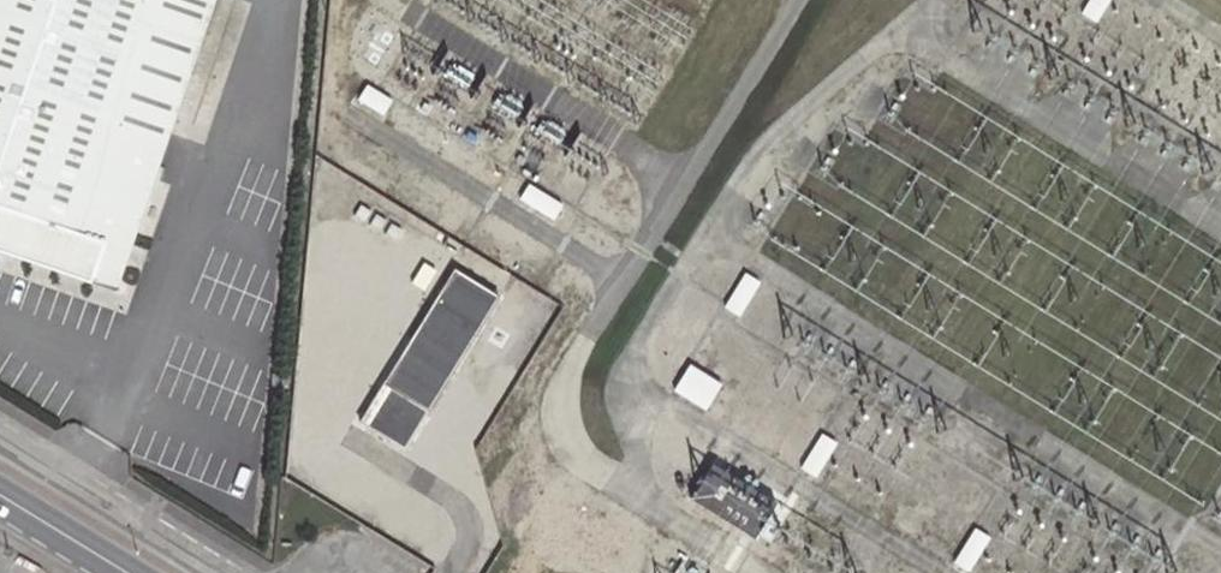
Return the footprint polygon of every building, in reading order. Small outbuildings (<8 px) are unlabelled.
[(118,292),(217,0),(0,0),(0,251),(118,292)] [(1082,15),(1097,24),(1111,0),(1091,0),(1082,15)] [(395,102),(371,87),(363,99),(388,114),(395,102)] [(566,206),(533,185),(524,200),(557,222),(566,206)] [(499,297),(455,269),(366,411),(411,440),(499,297)] [(760,283),(747,275),(727,308),(740,316),(760,283)] [(689,365),(674,390),(707,410),(722,386),(689,365)] [(287,398),(289,377),(278,376),(277,397),(287,398)] [(837,442),(824,434),(804,466),(817,475),(837,442)] [(991,537),(977,528),(955,561),(970,570),(991,537)]
